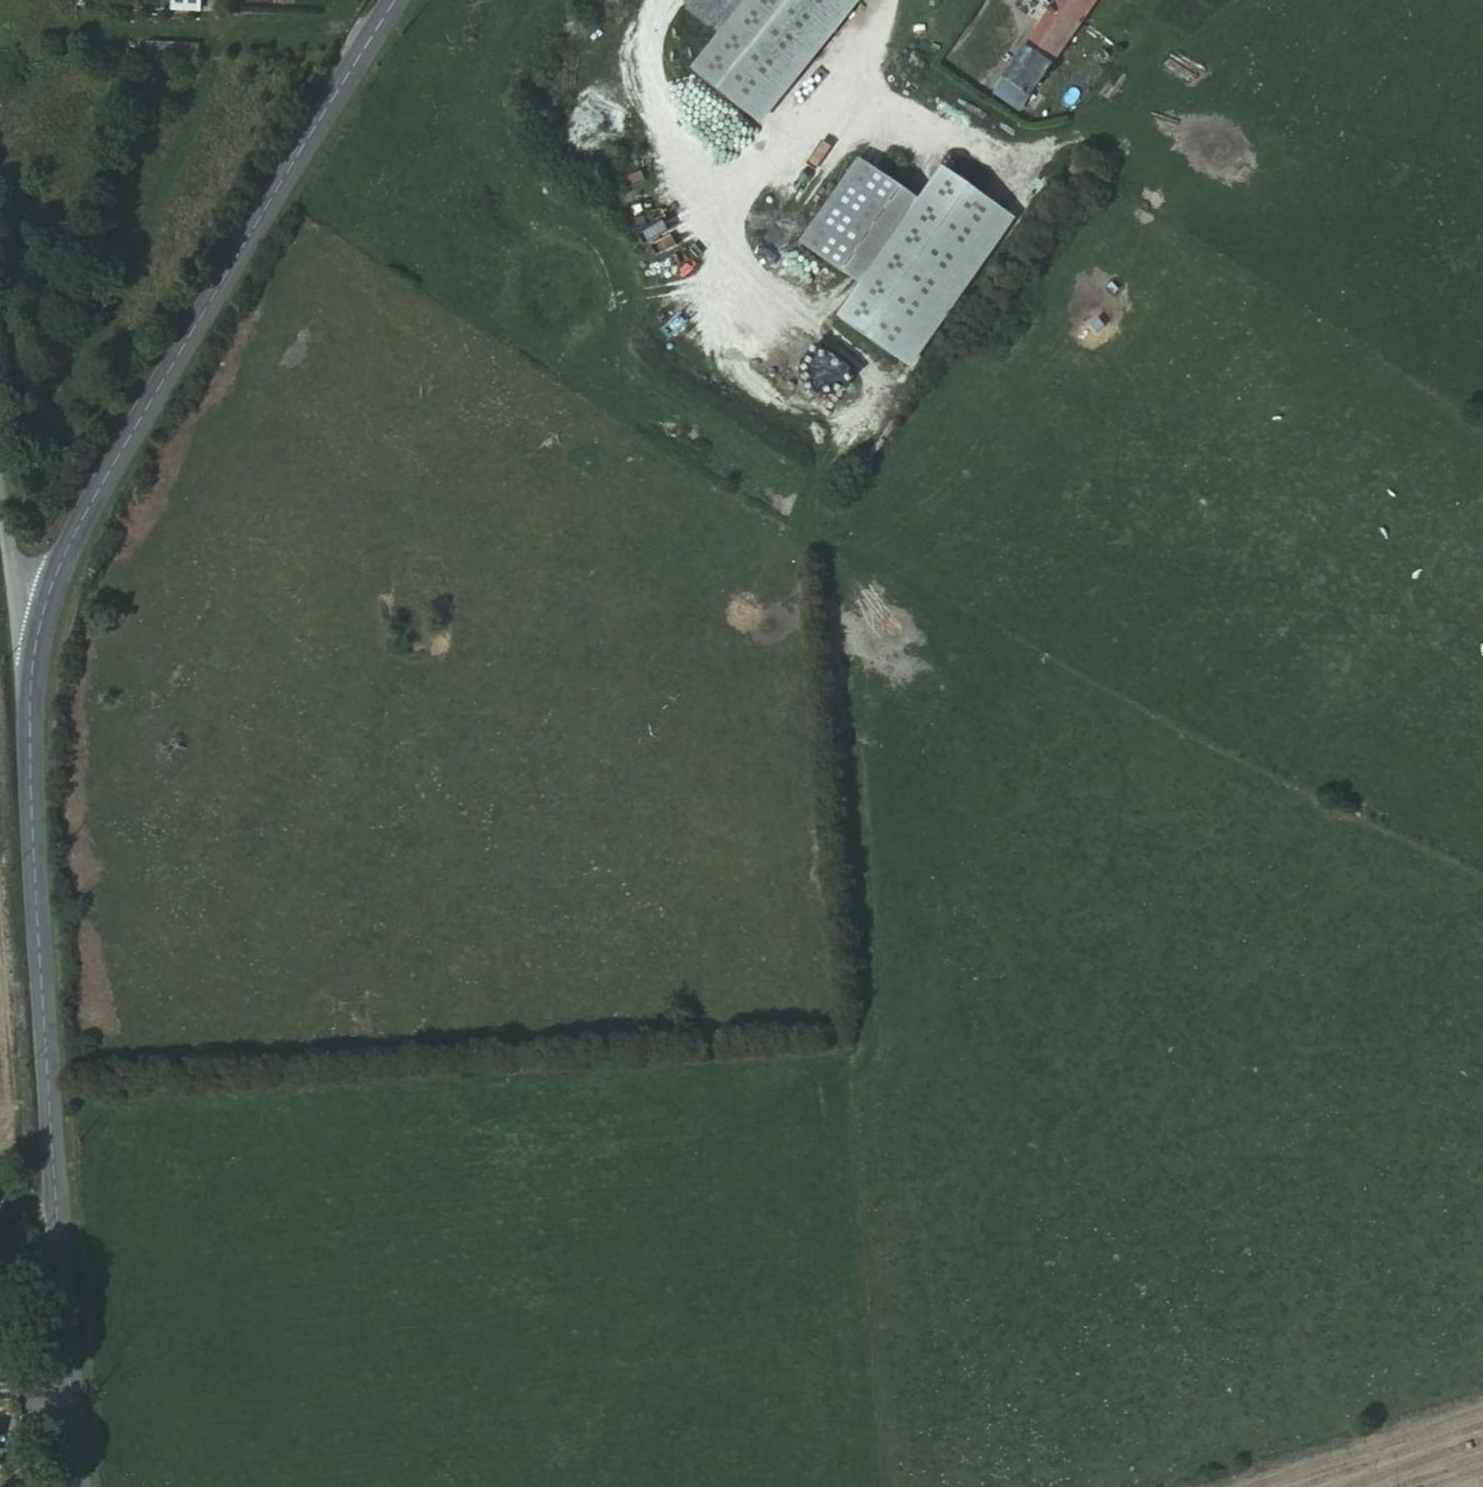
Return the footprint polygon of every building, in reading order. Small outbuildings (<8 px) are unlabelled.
[(722,34),(747,0),(691,0),(686,7),(722,34)] [(722,34),(701,64),(755,106),(833,0),(747,0),(722,34)] [(1008,68),(1032,84),(1087,0),(1053,0),(1008,68)] [(145,43),(145,60),(199,60),(199,42),(145,43)] [(1003,194),(946,157),(924,192),(862,152),(806,237),(868,277),(846,310),(903,347),(1003,194)]
